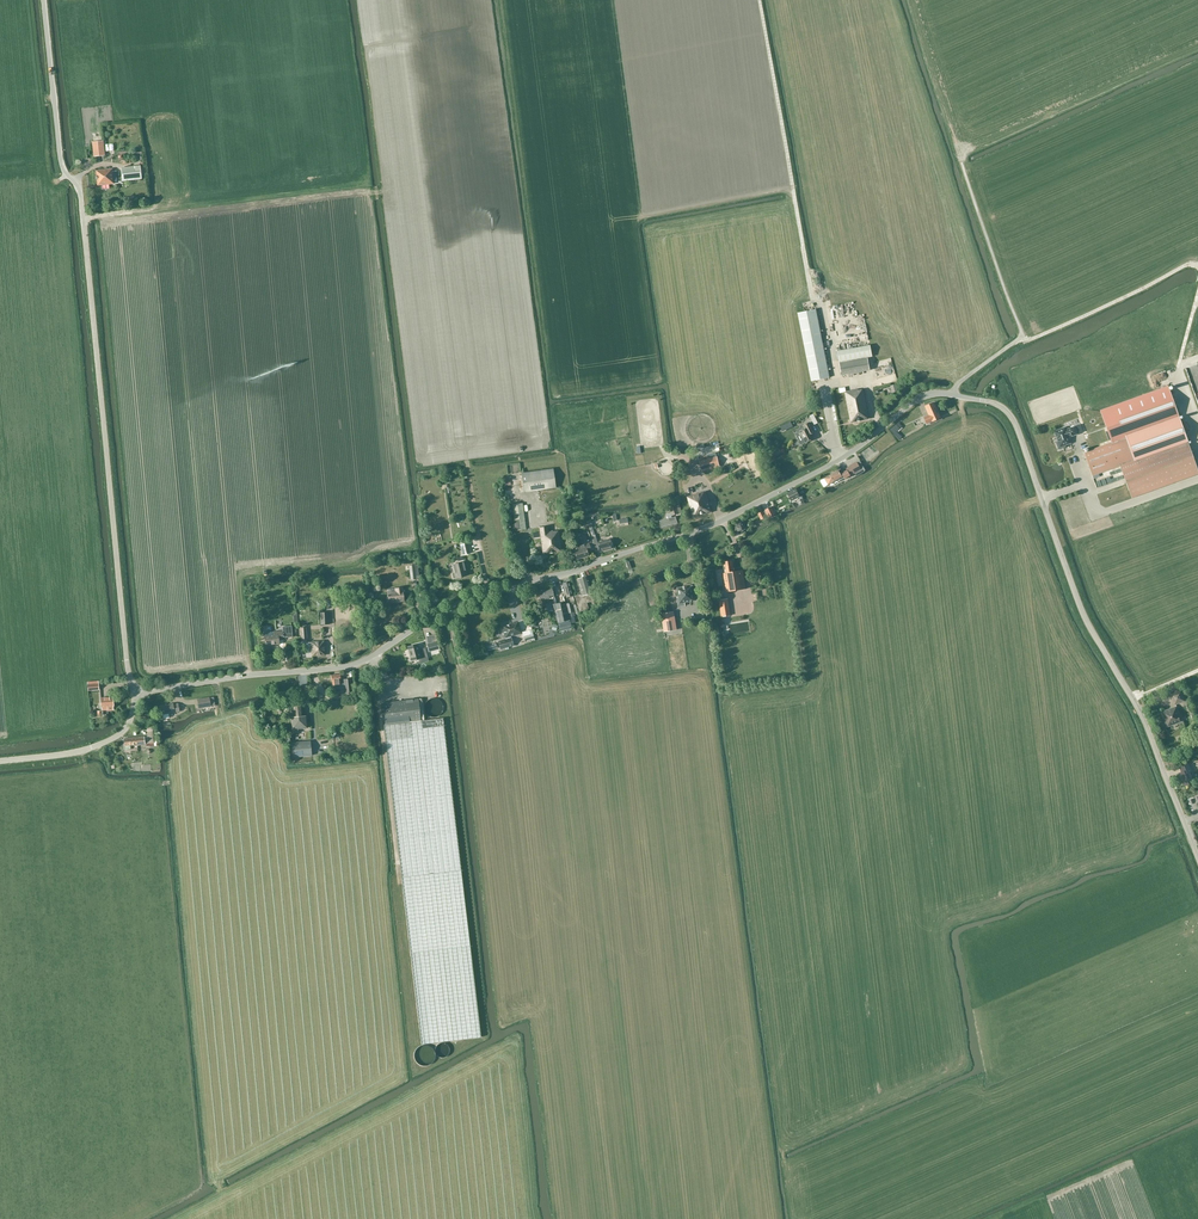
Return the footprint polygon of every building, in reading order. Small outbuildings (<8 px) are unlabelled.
[(94,156),(104,155),(102,142),(93,143),(94,156)] [(123,181),(142,179),(140,165),(121,167),(123,181)] [(96,170),(97,185),(114,184),(114,183),(117,182),(116,171),(113,171),(113,169),(111,169),(102,170),(96,170)] [(811,381),(829,377),(816,309),(798,313),(811,381)] [(839,361),(872,355),(870,345),(837,351),(839,361)] [(842,375),(870,370),(868,357),(839,362),(842,375)] [(851,422),(869,419),(863,389),(859,390),(858,389),(846,392),(845,387),(839,388),(840,393),(845,392),(851,422)] [(1169,387),(1101,411),(1112,443),(1085,453),(1092,475),(1120,465),(1132,497),(1197,473),(1197,469),(1169,387)] [(924,417),(927,424),(935,420),(935,418),(940,416),(934,403),(926,407),(924,407),(927,413),(928,413),(929,415),(924,417)] [(815,433),(813,430),(810,422),(803,425),(805,429),(800,431),(806,443),(814,439),(811,434),(815,433)] [(1060,449),(1065,447),(1066,446),(1065,445),(1070,443),(1069,439),(1070,437),(1078,434),(1075,426),(1066,430),(1065,428),(1055,431),(1058,441),(1057,444),(1059,448),(1060,449)] [(746,462),(754,461),(752,450),(744,451),(746,462)] [(717,456),(699,461),(702,471),(720,466),(717,456)] [(845,479),(861,470),(857,462),(850,466),(846,468),(847,470),(841,474),(839,470),(830,475),(825,478),(828,485),(833,482),(837,479),(838,482),(841,481),(839,478),(843,476),(845,479)] [(787,476),(807,467),(806,464),(785,473),(787,476)] [(1045,474),(1042,475),(1045,484),(1056,480),(1052,467),(1050,468),(1044,470),(1045,474)] [(523,493),(556,488),(553,469),(521,473),(523,493)] [(693,518),(712,512),(706,492),(705,492),(705,491),(695,494),(692,483),(683,485),(693,518)] [(798,492),(796,493),(794,489),(787,493),(791,501),(800,497),(798,492)] [(515,531),(526,529),(523,503),(512,505),(515,531)] [(676,516),(672,517),(672,516),(682,513),(679,503),(669,505),(666,506),(668,511),(670,510),(671,513),(667,514),(667,516),(666,517),(667,519),(659,521),(661,528),(678,523),(676,516)] [(768,518),(776,515),(771,506),(765,510),(768,518)] [(758,513),(761,520),(766,517),(763,511),(758,513)] [(742,531),(746,529),(742,520),(732,525),(736,533),(738,532),(740,537),(744,535),(742,531)] [(597,536),(608,532),(604,522),(593,526),(597,536)] [(594,534),(592,525),(591,524),(587,525),(588,526),(591,536),(595,550),(599,549),(600,552),(613,548),(610,539),(597,542),(595,534),(594,534)] [(559,531),(557,531),(548,532),(548,527),(539,528),(540,533),(542,555),(561,552),(559,531)] [(592,552),(589,543),(592,542),(588,531),(576,534),(579,545),(575,547),(576,550),(573,551),(576,560),(589,556),(588,553),(592,552)] [(463,555),(471,553),(468,541),(460,543),(463,555)] [(727,592),(746,589),(743,570),(734,571),(733,561),(724,562),(726,573),(724,573),(726,586),(727,592)] [(453,578),(466,575),(463,562),(453,565),(454,572),(452,573),(453,578)] [(591,593),(592,593),(587,576),(577,579),(582,594),(574,596),(577,605),(579,611),(588,609),(587,603),(593,601),(591,593)] [(567,597),(573,596),(569,582),(563,583),(567,597)] [(693,586),(692,586),(678,588),(677,588),(677,589),(679,597),(677,597),(678,604),(691,602),(691,600),(695,599),(693,586)] [(556,603),(555,601),(551,587),(538,590),(541,600),(544,599),(545,604),(548,613),(555,611),(558,623),(560,631),(572,628),(570,619),(566,604),(565,601),(556,603)] [(404,602),(403,590),(402,588),(395,589),(395,591),(387,592),(388,604),(395,603),(399,603),(399,602),(404,602)] [(720,600),(723,617),(730,616),(728,599),(720,600)] [(571,603),(566,604),(570,619),(575,618),(571,603)] [(329,612),(328,612),(327,606),(321,607),(322,612),(320,612),(320,625),(329,624),(329,612)] [(662,614),(664,632),(677,630),(674,612),(662,614)] [(743,621),(730,623),(729,620),(728,617),(721,618),(723,632),(744,629),(743,621)] [(511,636),(521,633),(518,622),(514,623),(513,623),(510,624),(509,623),(507,624),(502,626),(506,639),(498,641),(501,649),(505,648),(506,650),(509,649),(508,647),(514,645),(511,637),(511,636)] [(300,628),(301,640),(308,639),(307,627),(300,628)] [(529,630),(522,632),(524,638),(534,635),(532,629),(529,630)] [(279,645),(279,640),(284,640),(283,630),(273,631),(273,635),(264,635),(265,648),(275,647),(275,645),(279,645)] [(311,657),(326,655),(324,641),(310,642),(311,657)] [(427,645),(429,652),(439,649),(438,642),(427,645)] [(408,646),(412,661),(421,658),(427,657),(425,648),(419,649),(417,644),(408,646)] [(336,653),(337,659),(351,655),(349,649),(336,653)] [(344,680),(343,680),(341,680),(340,674),(331,675),(332,685),(333,685),(333,688),(338,688),(338,684),(344,683),(345,692),(352,692),(351,678),(344,679),(344,680)] [(99,690),(98,681),(87,683),(88,691),(99,690)] [(1175,704),(1185,700),(1181,691),(1172,695),(1175,704)] [(445,705),(445,703),(444,701),(444,700),(442,698),(441,697),(439,696),(437,696),(436,695),(434,696),(432,696),(430,697),(429,698),(428,700),(427,701),(426,703),(426,705),(426,707),(427,708),(428,710),(429,711),(430,713),(432,714),(434,714),(435,714),(437,714),(439,714),(441,713),(442,711),(443,710),(444,709),(445,707),(445,705)] [(102,711),(108,710),(108,711),(114,710),(113,707),(114,707),(113,697),(100,698),(101,708),(102,708),(102,711)] [(199,708),(211,706),(209,697),(197,699),(199,708)] [(418,699),(383,703),(385,724),(385,725),(383,725),(402,877),(421,1044),(481,1037),(461,870),(443,718),(421,721),(421,720),(418,699)] [(170,718),(169,713),(180,712),(178,704),(170,705),(170,704),(160,706),(158,706),(158,707),(157,708),(158,710),(161,710),(161,711),(162,715),(162,719),(170,718)] [(294,706),(295,717),(291,717),(292,730),(293,733),(298,732),(298,729),(303,729),(303,728),(307,728),(306,716),(302,716),(301,706),(294,706)] [(1176,706),(1161,712),(1167,727),(1182,722),(1176,706)] [(130,750),(130,745),(146,744),(146,746),(154,745),(153,731),(147,731),(148,736),(124,738),(125,746),(125,750),(130,750)] [(293,757),(312,755),(310,741),(291,743),(293,757)] [(1189,764),(1180,767),(1182,772),(1179,773),(1181,776),(1185,785),(1194,781),(1190,772),(1192,771),(1189,764)] [(1189,809),(1194,807),(1191,797),(1186,798),(1189,809)]
